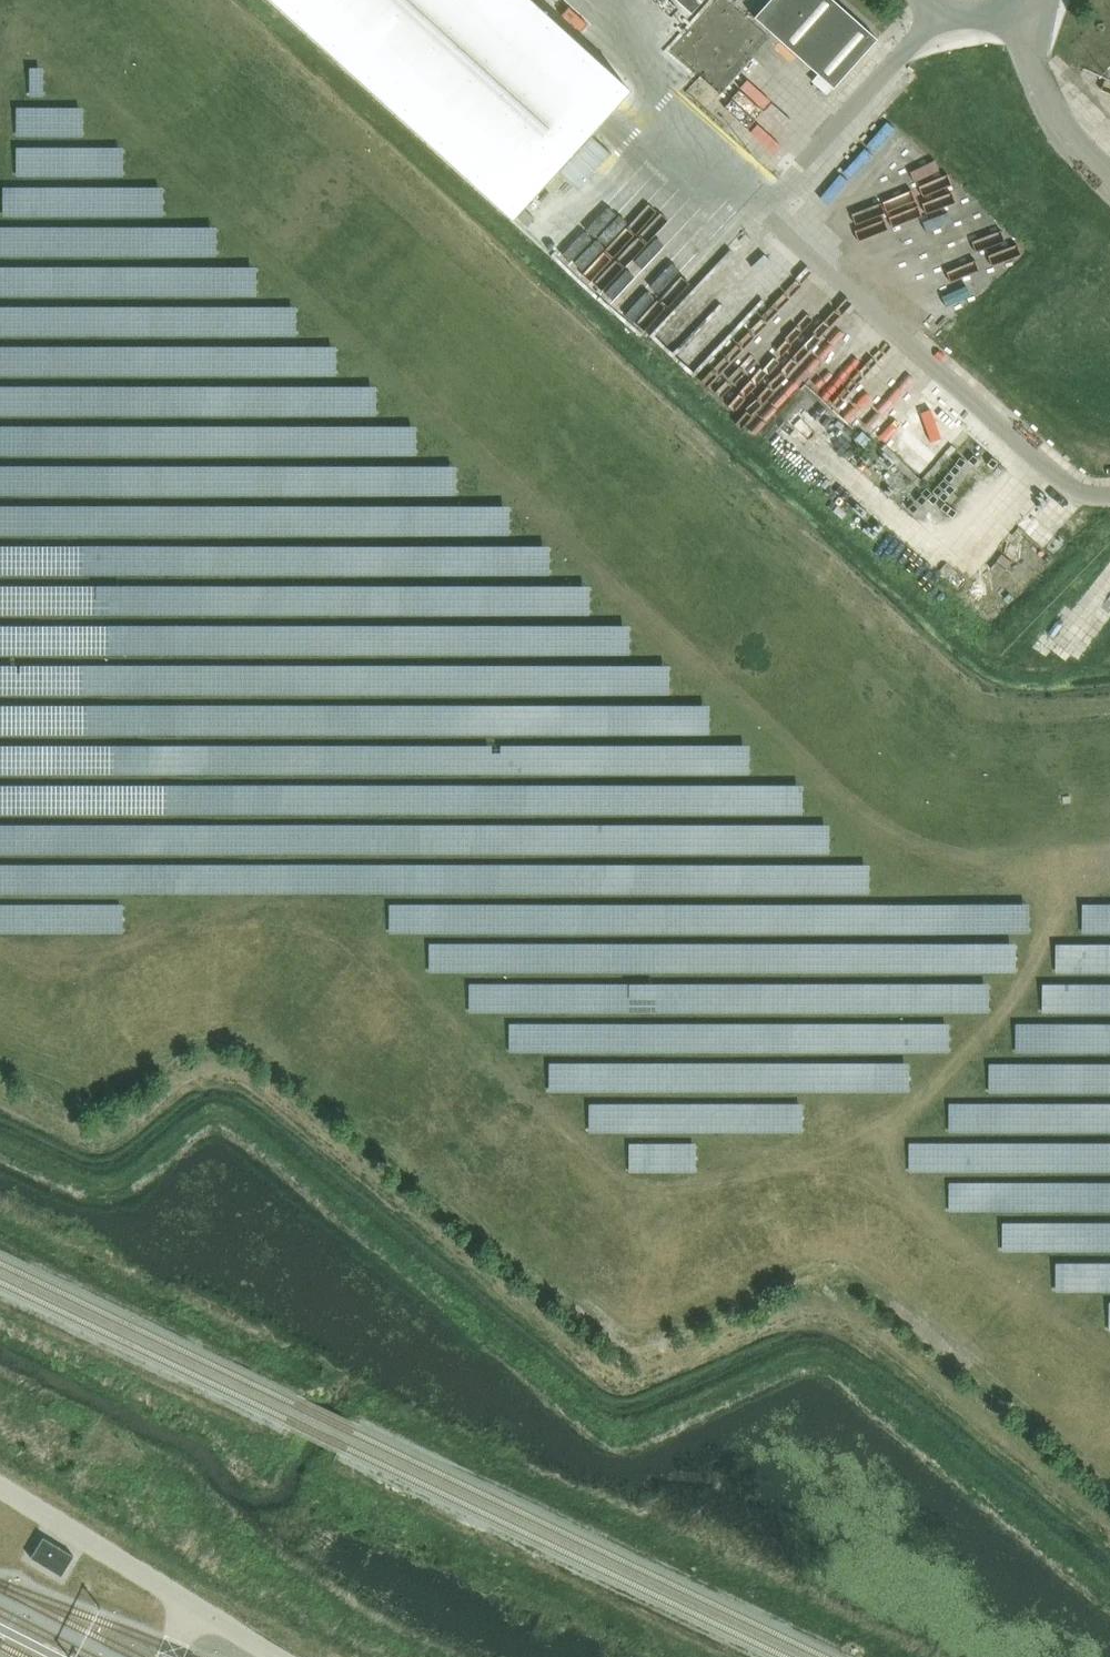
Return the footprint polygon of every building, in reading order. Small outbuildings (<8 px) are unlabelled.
[(511,217),(628,90),(530,0),(272,0),(511,217)] [(768,30),(834,89),(878,40),(833,0),(794,0),(768,30)] [(851,83),(859,91),(874,75),(865,67),(851,83)] [(561,171),(579,188),(610,154),(591,137),(561,171)] [(43,1538),(36,1549),(67,1567),(74,1556),(43,1538)] [(61,1576),(67,1567),(36,1549),(31,1558),(61,1576)]
